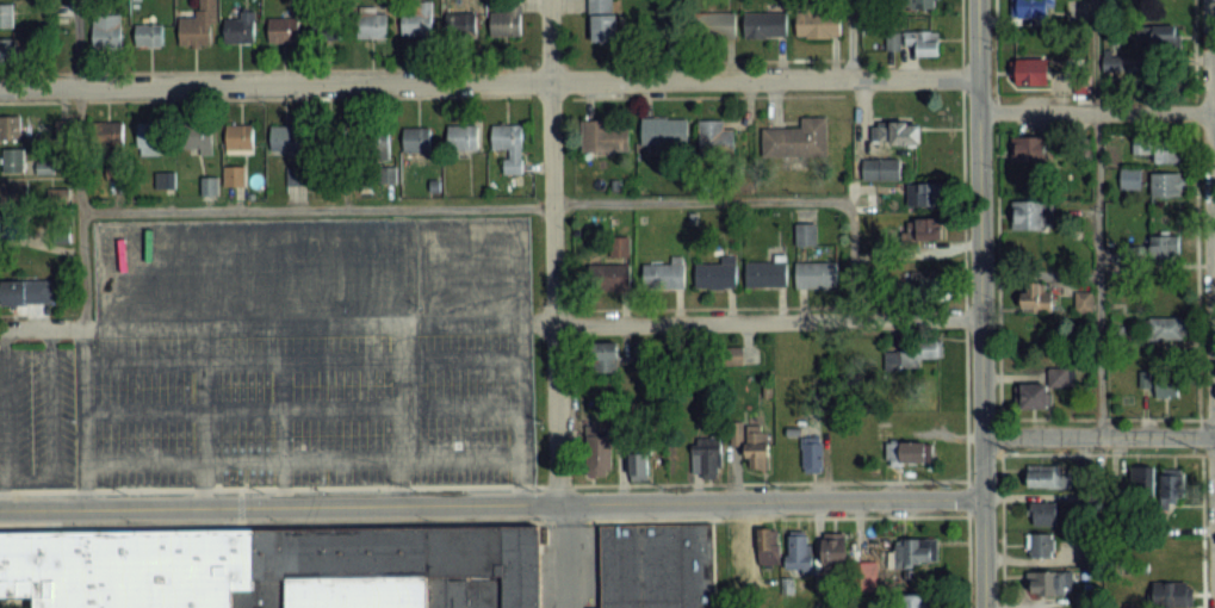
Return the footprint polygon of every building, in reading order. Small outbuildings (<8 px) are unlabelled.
[(197,18),(179,18),(179,46),(215,46),(215,0),(198,0),(197,18)] [(588,41),(616,41),(616,0),(588,0),(588,41)] [(906,9),(934,9),(934,0),(906,0),(906,9)] [(1012,18),(1047,18),(1047,0),(1012,0),(1012,18)] [(431,35),(431,3),(401,3),(401,35),(431,35)] [(0,4),(0,28),(13,28),(13,4),(0,4)] [(490,37),(520,37),(520,9),(490,9),(490,37)] [(255,11),(239,11),(239,20),(224,20),(224,44),(255,44),(255,11)] [(358,38),(387,38),(387,11),(358,11),(358,38)] [(445,11),(445,36),(476,36),(476,11),(445,11)] [(840,11),(797,11),(797,37),(840,37),(840,11)] [(694,12),(694,38),(735,38),(735,12),(694,12)] [(744,12),(744,38),(787,38),(787,12),(744,12)] [(121,14),(93,14),(93,49),(121,49),(121,14)] [(313,17),(313,41),(337,41),(337,17),(313,17)] [(299,18),(268,18),(268,43),(299,43),(299,18)] [(162,47),(162,25),(135,25),(135,47),(162,47)] [(1176,26),(1139,26),(1139,47),(1176,47),(1176,26)] [(938,31),(906,31),(906,45),(916,45),(916,56),(938,56),(938,31)] [(890,48),(898,47),(896,33),(888,34),(890,48)] [(0,39),(0,62),(14,62),(14,39),(0,39)] [(1104,57),(1104,77),(1126,77),(1126,57),(1104,57)] [(1048,60),(1011,60),(1011,85),(1048,85),(1048,60)] [(1075,92),(1091,91),(1090,81),(1075,82),(1075,92)] [(763,155),(828,155),(828,116),(802,116),(802,128),(763,128),(763,155)] [(688,117),(642,117),(642,145),(688,145),(688,117)] [(21,140),(21,118),(0,118),(0,140),(21,140)] [(724,120),(699,120),(699,154),(735,154),(735,128),(724,128),(724,120)] [(582,121),(582,151),(629,151),(629,121),(582,121)] [(921,122),(872,121),(872,144),(921,145),(921,122)] [(123,123),(100,123),(100,149),(123,149),(123,123)] [(138,123),(138,155),(165,155),(165,123),(138,123)] [(226,151),(253,151),(253,125),(226,125),(226,151)] [(522,125),(492,125),(492,150),(505,150),(505,174),(522,174),(522,125)] [(212,126),(181,126),(181,152),(212,152),(212,126)] [(301,126),(270,126),(270,151),(301,151),(301,126)] [(477,126),(447,126),(447,151),(477,151),(477,126)] [(344,148),(344,127),(319,127),(319,148),(344,148)] [(404,152),(430,152),(430,127),(404,127),(404,152)] [(388,157),(388,129),(363,129),(363,157),(388,157)] [(1012,138),(1012,162),(1046,162),(1046,138),(1012,138)] [(1182,163),(1182,138),(1133,138),(1133,154),(1155,154),(1155,163),(1182,163)] [(1,148),(1,172),(24,172),(24,148),(1,148)] [(901,180),(901,159),(862,159),(862,180),(901,180)] [(241,185),(241,168),(225,168),(225,185),(241,185)] [(1121,172),(1121,190),(1140,189),(1139,171),(1121,172)] [(1151,197),(1186,197),(1186,173),(1151,173),(1151,197)] [(27,203),(27,182),(0,182),(0,203),(27,203)] [(907,184),(907,206),(942,206),(942,184),(907,184)] [(1045,229),(1045,201),(1011,201),(1011,229),(1045,229)] [(23,240),(23,214),(0,214),(0,240),(23,240)] [(942,240),(942,219),(907,219),(907,240),(942,240)] [(796,244),(816,244),(816,223),(796,223),(796,244)] [(1179,235),(1150,235),(1150,265),(1179,265),(1179,235)] [(685,287),(685,257),(671,257),(671,264),(644,264),(644,287),(685,287)] [(746,285),(787,285),(787,259),(746,259),(746,285)] [(696,287),(737,287),(737,260),(696,260),(696,287)] [(838,262),(796,262),(796,287),(838,287),(838,262)] [(589,292),(630,292),(630,266),(589,266),(589,292)] [(930,295),(935,278),(912,271),(907,289),(930,295)] [(0,281),(0,305),(53,305),(53,281),(0,281)] [(1049,282),(1022,282),(1022,312),(1049,312),(1049,282)] [(1093,312),(1093,292),(1075,292),(1075,312),(1093,312)] [(1189,318),(1148,318),(1148,339),(1189,339),(1189,318)] [(592,373),(618,373),(618,340),(592,340),(592,373)] [(920,359),(940,358),(939,342),(886,346),(887,370),(921,367),(920,359)] [(744,347),(720,347),(720,366),(744,366),(744,347)] [(1050,385),(1015,385),(1016,409),(1050,409),(1049,389),(1074,389),(1074,370),(1050,370),(1050,385)] [(1157,396),(1175,396),(1175,371),(1139,371),(1139,387),(1157,387),(1157,396)] [(747,469),(768,470),(769,424),(732,423),(732,446),(747,447),(747,469)] [(586,427),(586,474),(610,474),(610,427),(586,427)] [(823,471),(823,435),(803,435),(803,471),(823,471)] [(721,477),(721,439),(693,439),(693,477),(721,477)] [(649,440),(628,440),(628,477),(649,477),(649,440)] [(934,442),(898,442),(898,462),(934,462),(934,442)] [(1130,465),(1130,494),(1154,494),(1154,465),(1130,465)] [(1070,488),(1070,468),(1028,468),(1028,488),(1070,488)] [(1186,468),(1161,468),(1161,497),(1186,497),(1186,468)] [(1031,503),(1031,525),(1057,525),(1057,503),(1031,503)] [(711,521),(712,607),(588,607),(588,606),(600,606),(597,522),(711,521)] [(33,593),(0,593),(0,530),(537,522),(538,607),(34,607),(33,593)] [(732,529),(732,559),(758,559),(758,567),(777,567),(777,529),(732,529)] [(1029,533),(1029,558),(1054,558),(1054,533),(1029,533)] [(788,534),(789,569),(812,568),(811,534),(788,534)] [(823,566),(847,566),(847,534),(823,534),(823,566)] [(895,538),(895,564),(938,564),(938,538),(895,538)] [(1095,565),(1095,545),(1083,545),(1083,565),(1095,565)] [(1029,571),(1029,595),(1072,595),(1072,571),(1029,571)] [(1194,607),(1194,582),(1152,582),(1152,607),(1194,607)] [(936,596),(902,600),(903,607),(937,607),(936,596)]
